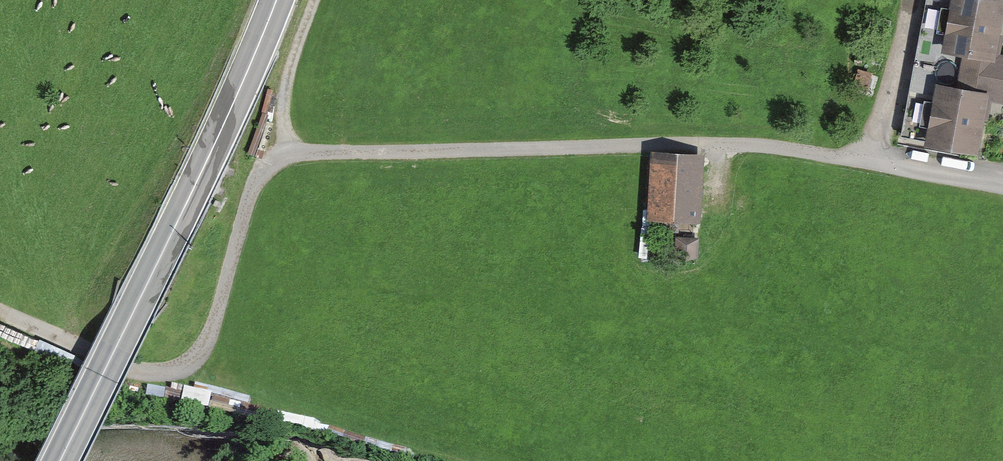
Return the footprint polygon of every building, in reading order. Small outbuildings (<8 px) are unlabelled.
[(917,65),(1002,80),(1002,56),(995,55),(1002,10),(1002,0),(928,0),(917,65)] [(904,141),(978,154),(987,102),(1002,105),(1002,80),(917,65),(904,141)] [(702,149),(650,149),(650,220),(702,220),(702,149)] [(683,228),(682,248),(701,249),(702,229),(683,228)] [(209,412),(213,393),(186,387),(182,406),(209,412)]
